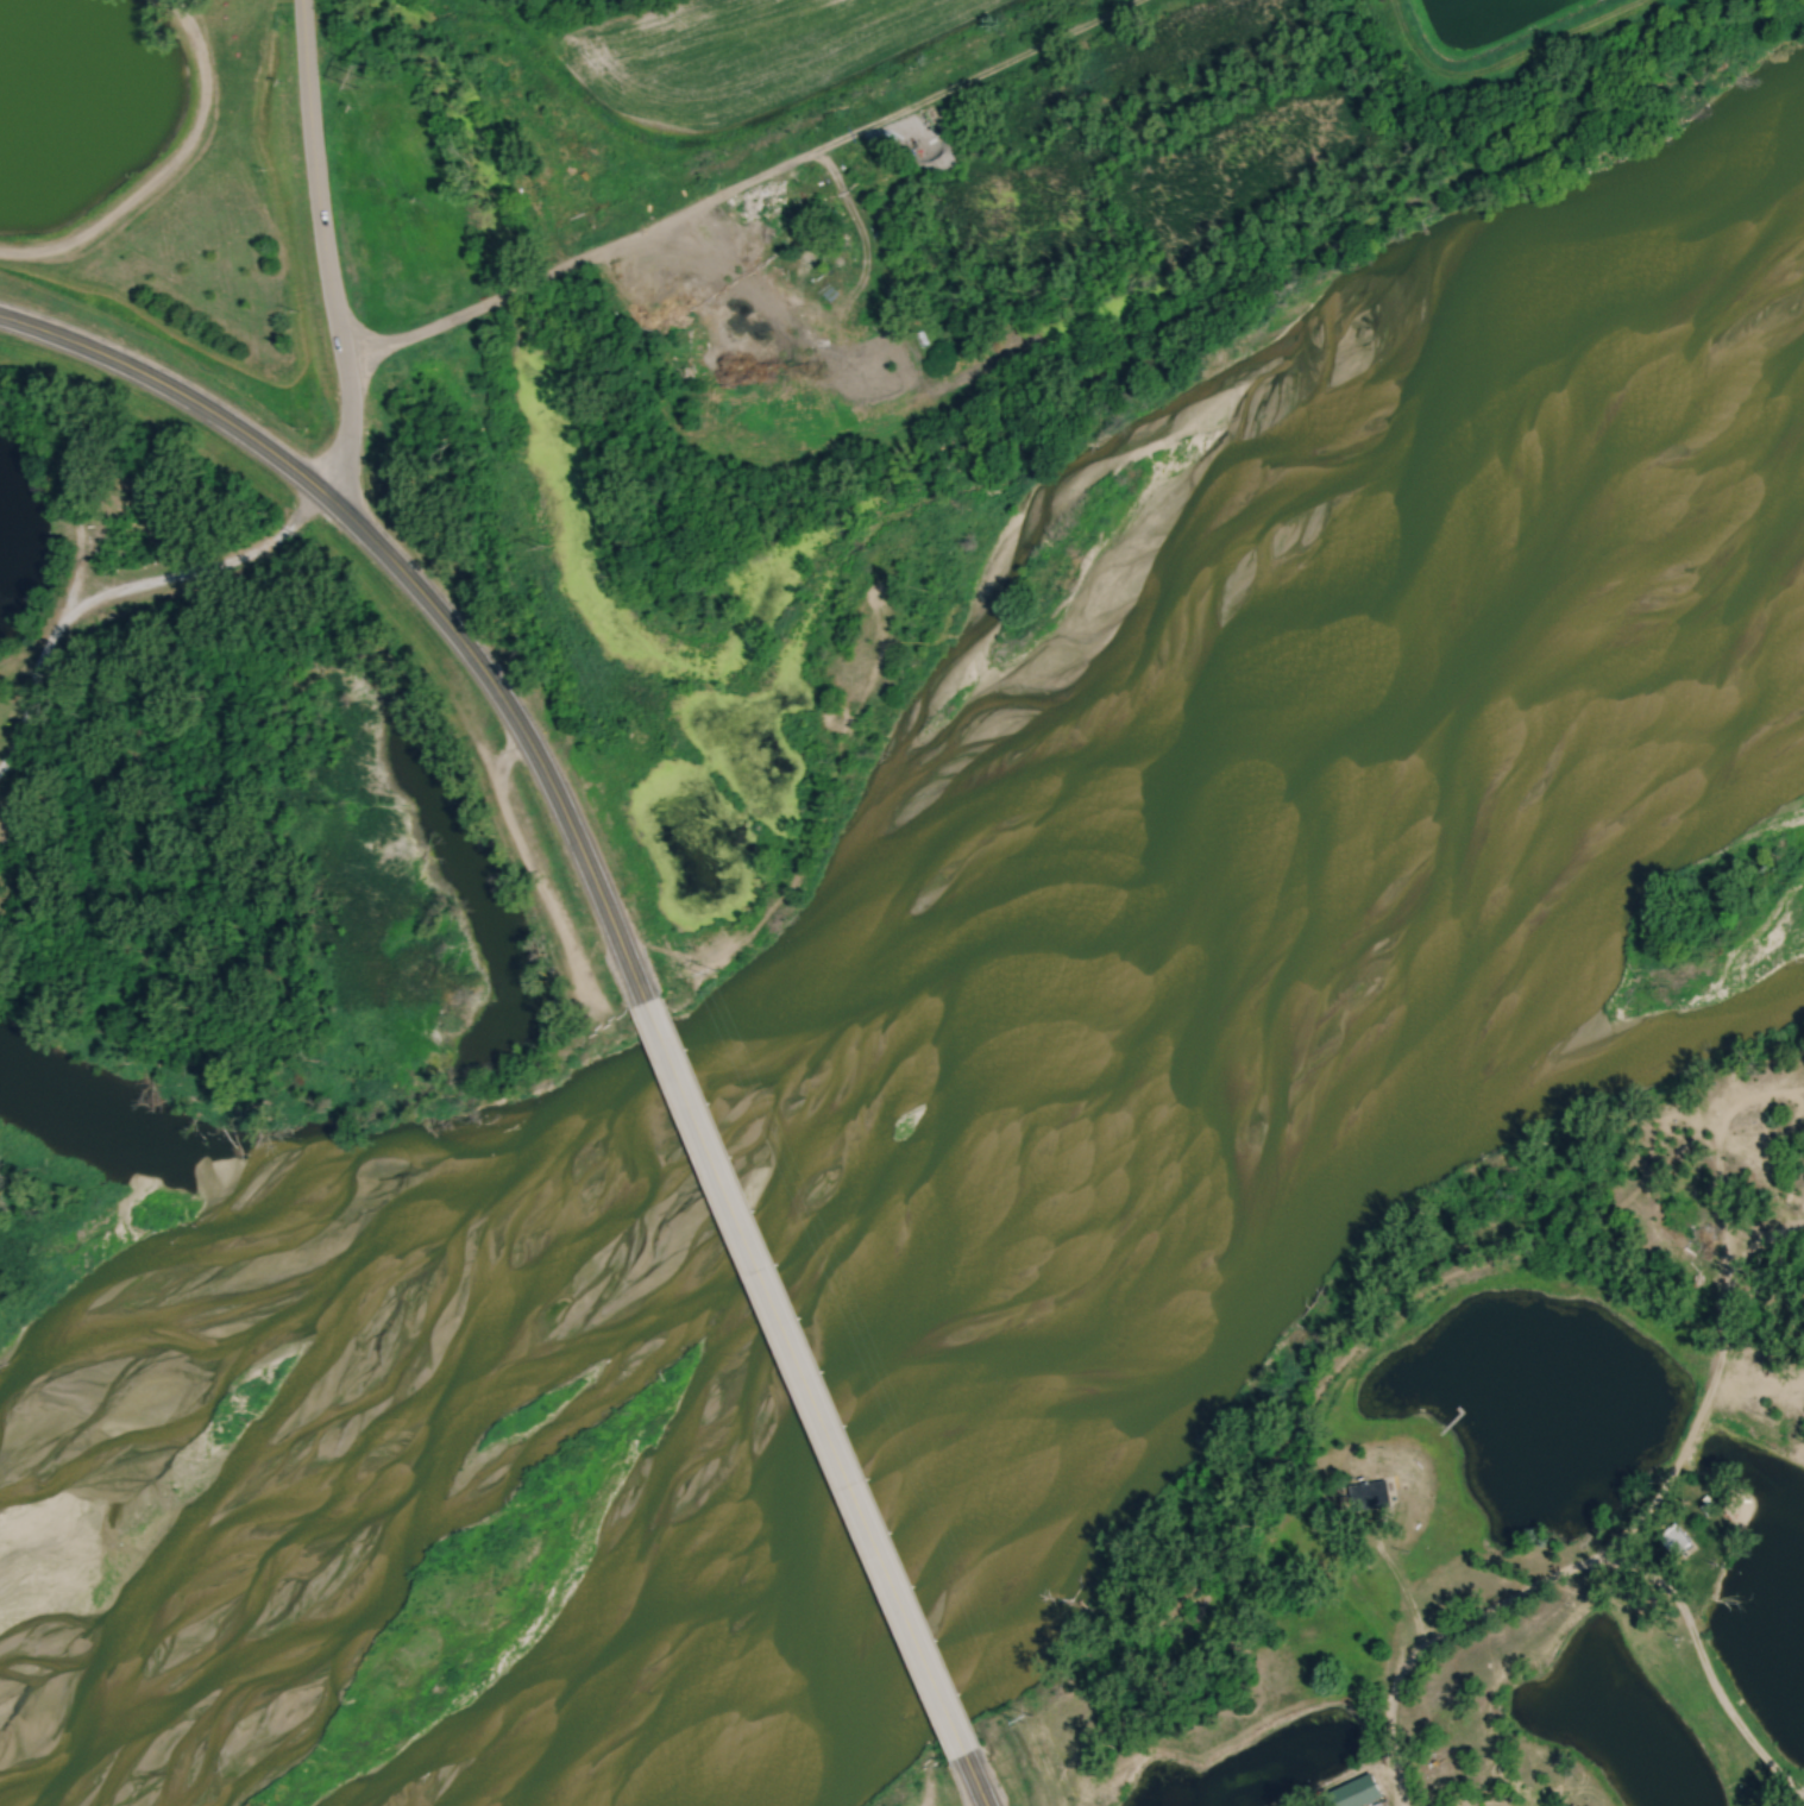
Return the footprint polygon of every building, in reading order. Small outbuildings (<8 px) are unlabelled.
[(1382,1798),(1371,1774),(1330,1792),(1336,1805),(1365,1805),(1382,1798)]
